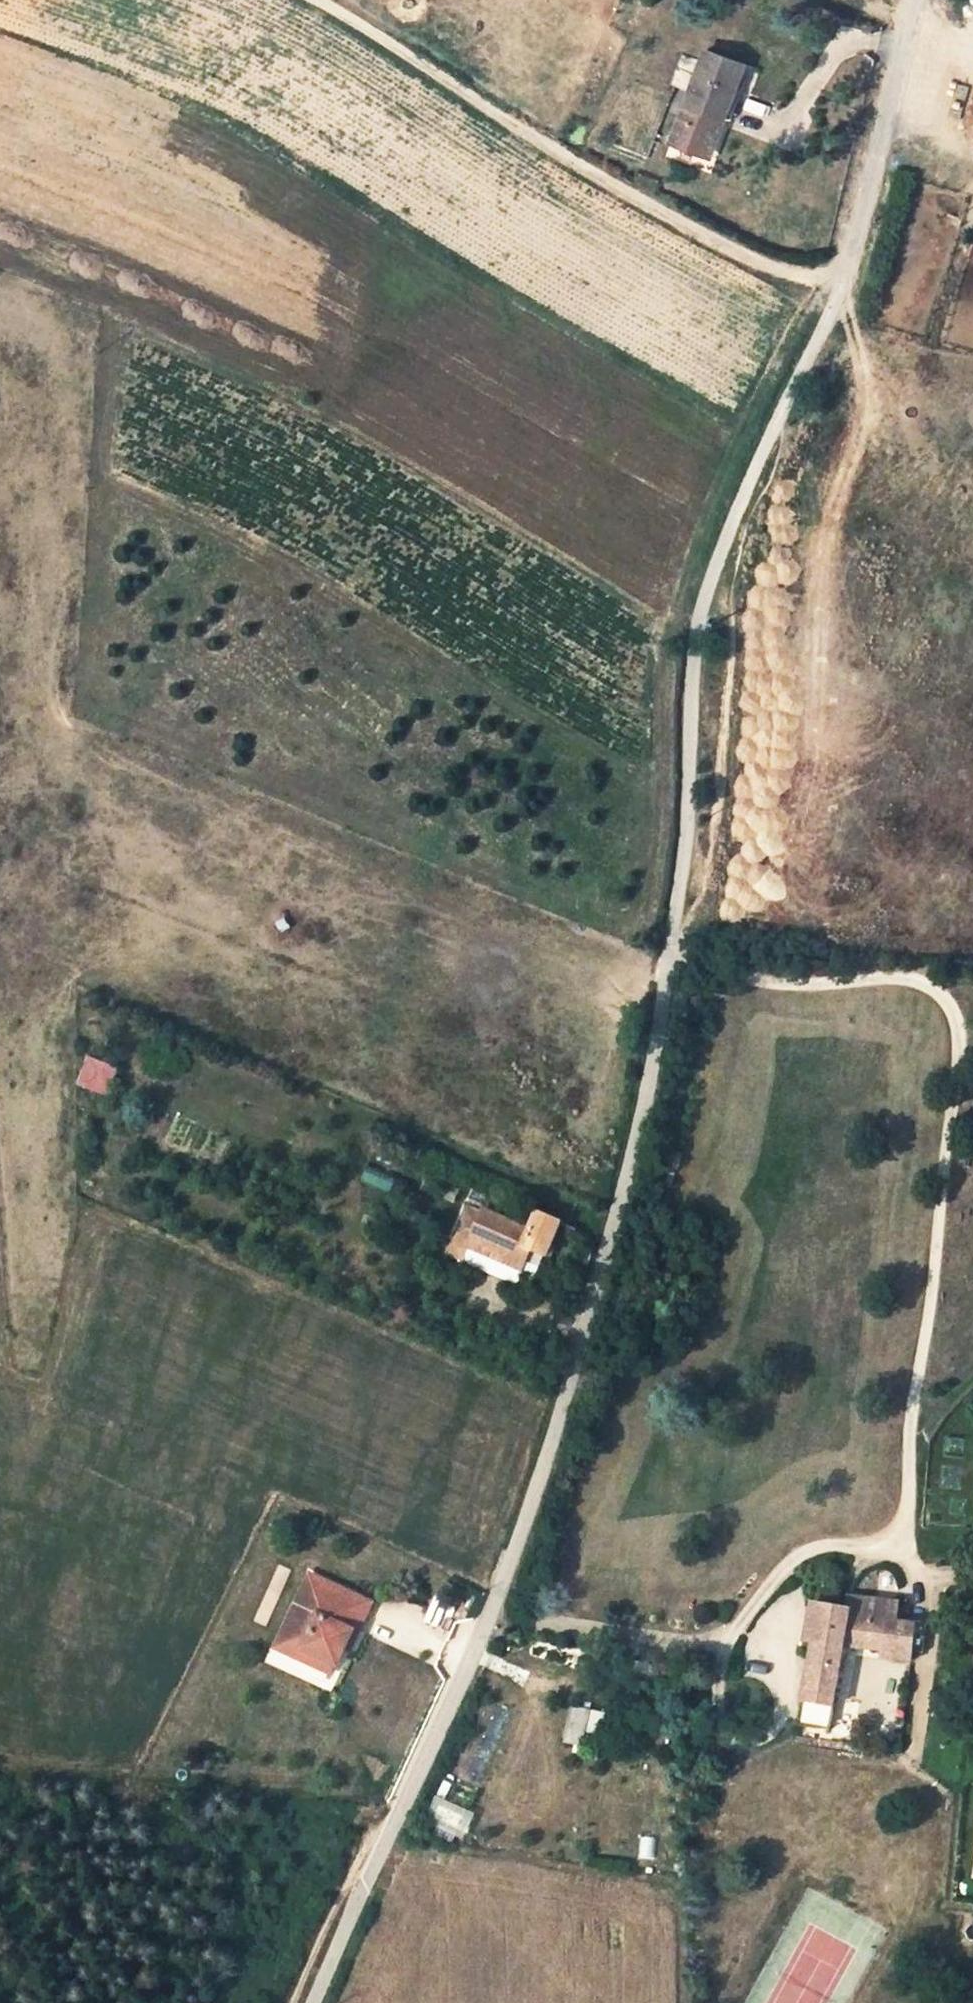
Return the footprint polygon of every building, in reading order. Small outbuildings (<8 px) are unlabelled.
[(687,103),(725,118),(737,123),(748,94),(736,90),(747,65),(706,50),(687,103)] [(712,151),(725,118),(687,103),(674,137),(712,151)] [(86,1054),(75,1085),(109,1097),(119,1066),(86,1054)] [(479,1204),(461,1246),(515,1268),(524,1247),(532,1225),(479,1204)] [(548,1257),(560,1225),(536,1214),(532,1225),(524,1247),(548,1257)] [(336,1660),(353,1630),(363,1635),(379,1608),(316,1576),(278,1645),(301,1657),(306,1646),(336,1660)] [(803,1702),(836,1708),(845,1646),(889,1652),(888,1660),(914,1663),(915,1656),(926,1658),(931,1625),(928,1625),(891,1619),(892,1603),(852,1596),(850,1610),(812,1604),(807,1642),(813,1643),(803,1702)] [(306,1646),(301,1657),(331,1672),(336,1660),(306,1646)] [(273,1651),(268,1663),(296,1674),(301,1663),(273,1651)] [(832,1731),(836,1708),(803,1702),(799,1725),(832,1731)] [(583,1711),(566,1706),(556,1742),(573,1747),(583,1711)]
